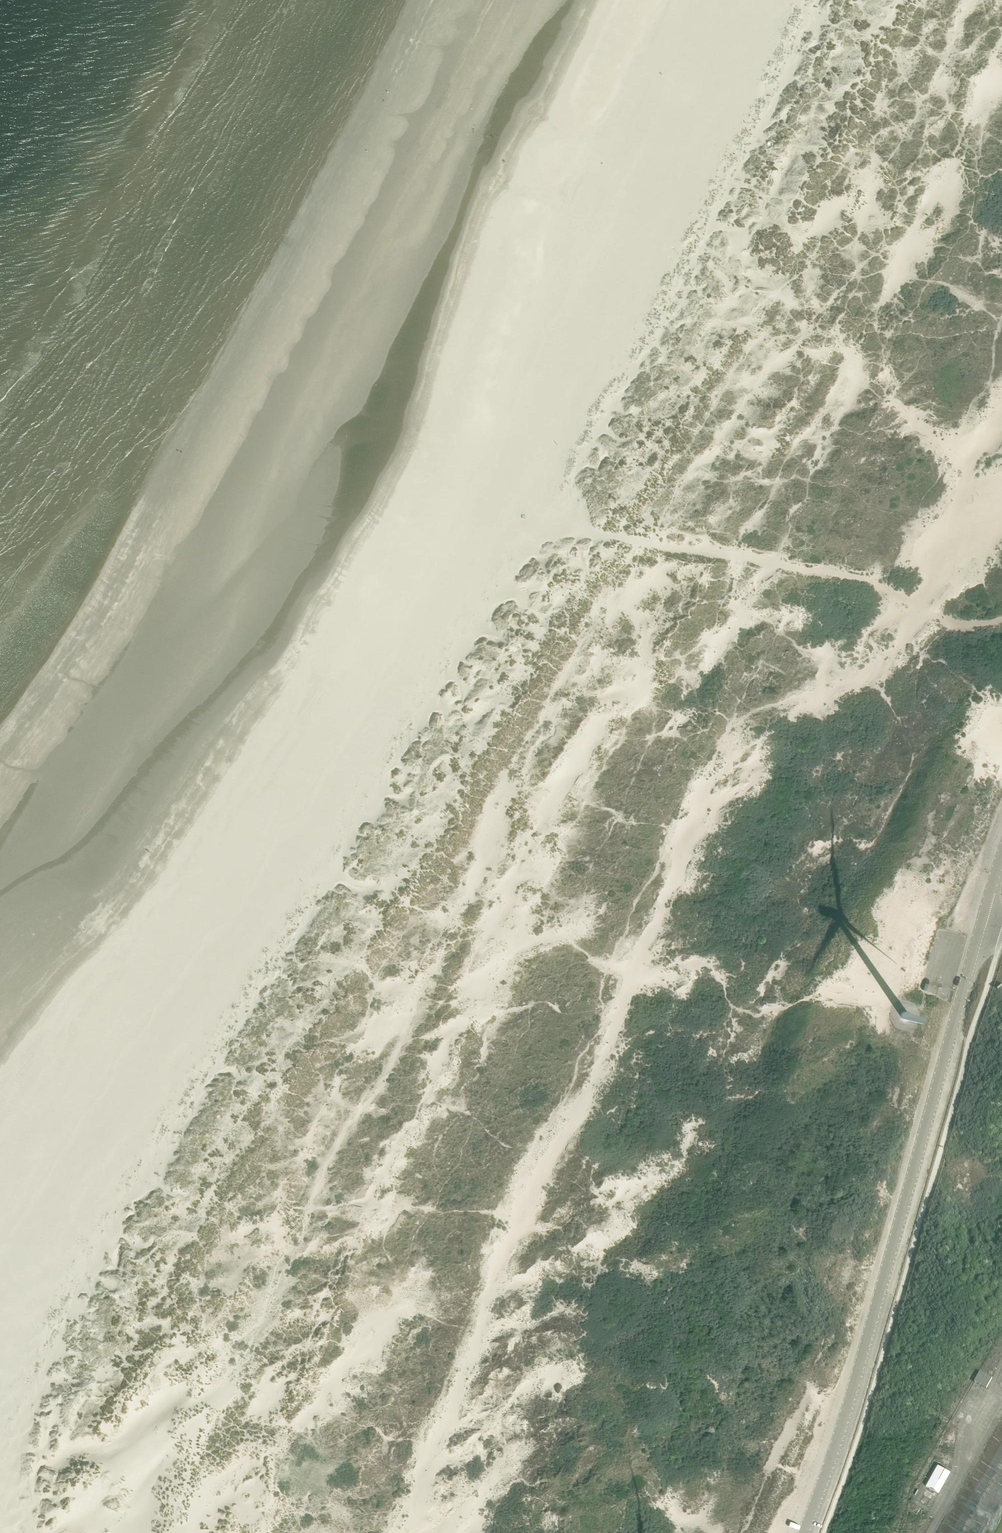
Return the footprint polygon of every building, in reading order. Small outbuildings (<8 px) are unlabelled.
[(908,1018),(909,1017),(910,1016),(910,1015),(910,1013),(909,1012),(907,1011),(906,1010),(904,1011),(903,1012),(902,1013),(902,1015),(902,1016),(903,1018),(905,1018),(906,1019),(908,1018)] [(992,1377),(980,1371),(974,1381),(986,1388),(992,1377)] [(949,1472),(936,1465),(915,1502),(928,1509),(949,1472)]
